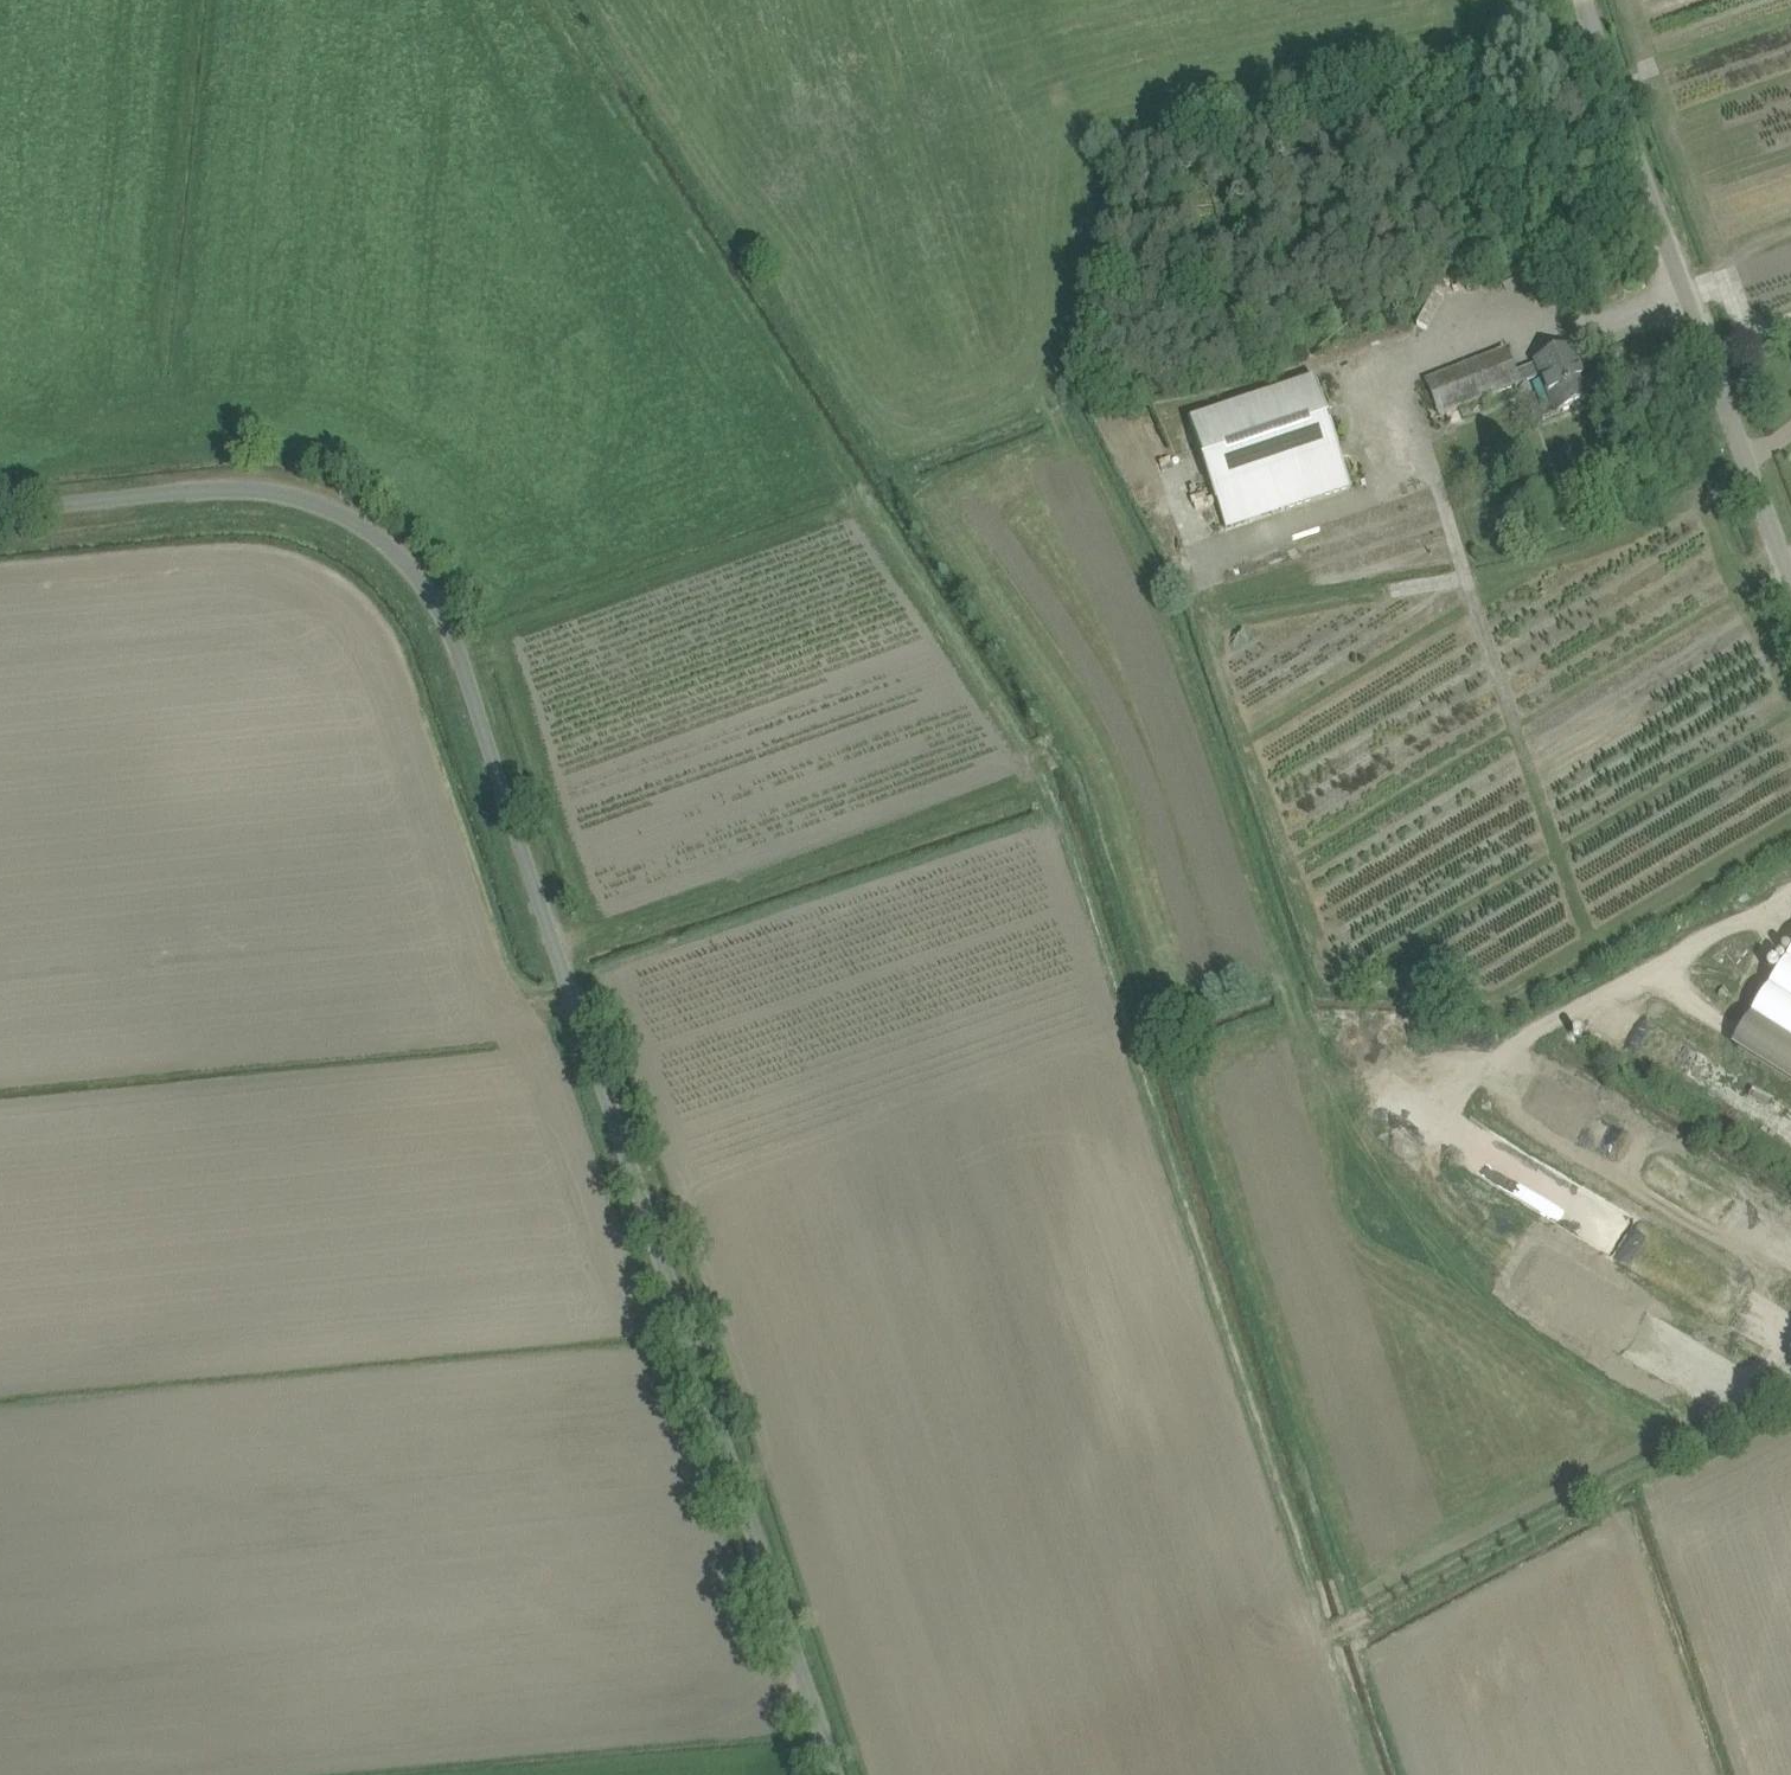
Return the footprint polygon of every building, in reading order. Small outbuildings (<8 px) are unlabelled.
[(1542,375),(1557,414),(1591,400),(1571,350),(1515,373),(1507,356),(1472,370),(1469,364),(1423,383),(1437,417),(1483,398),(1486,405),(1522,390),(1520,384),(1542,375)] [(1190,422),(1226,530),(1351,488),(1315,380),(1190,422)] [(1733,1048),(1790,1085),(1790,957),(1733,1048)] [(1760,1219),(1766,1210),(1745,1195),(1739,1205),(1760,1219)] [(1779,1229),(1785,1251),(1790,1249),(1790,1225),(1779,1229)]
